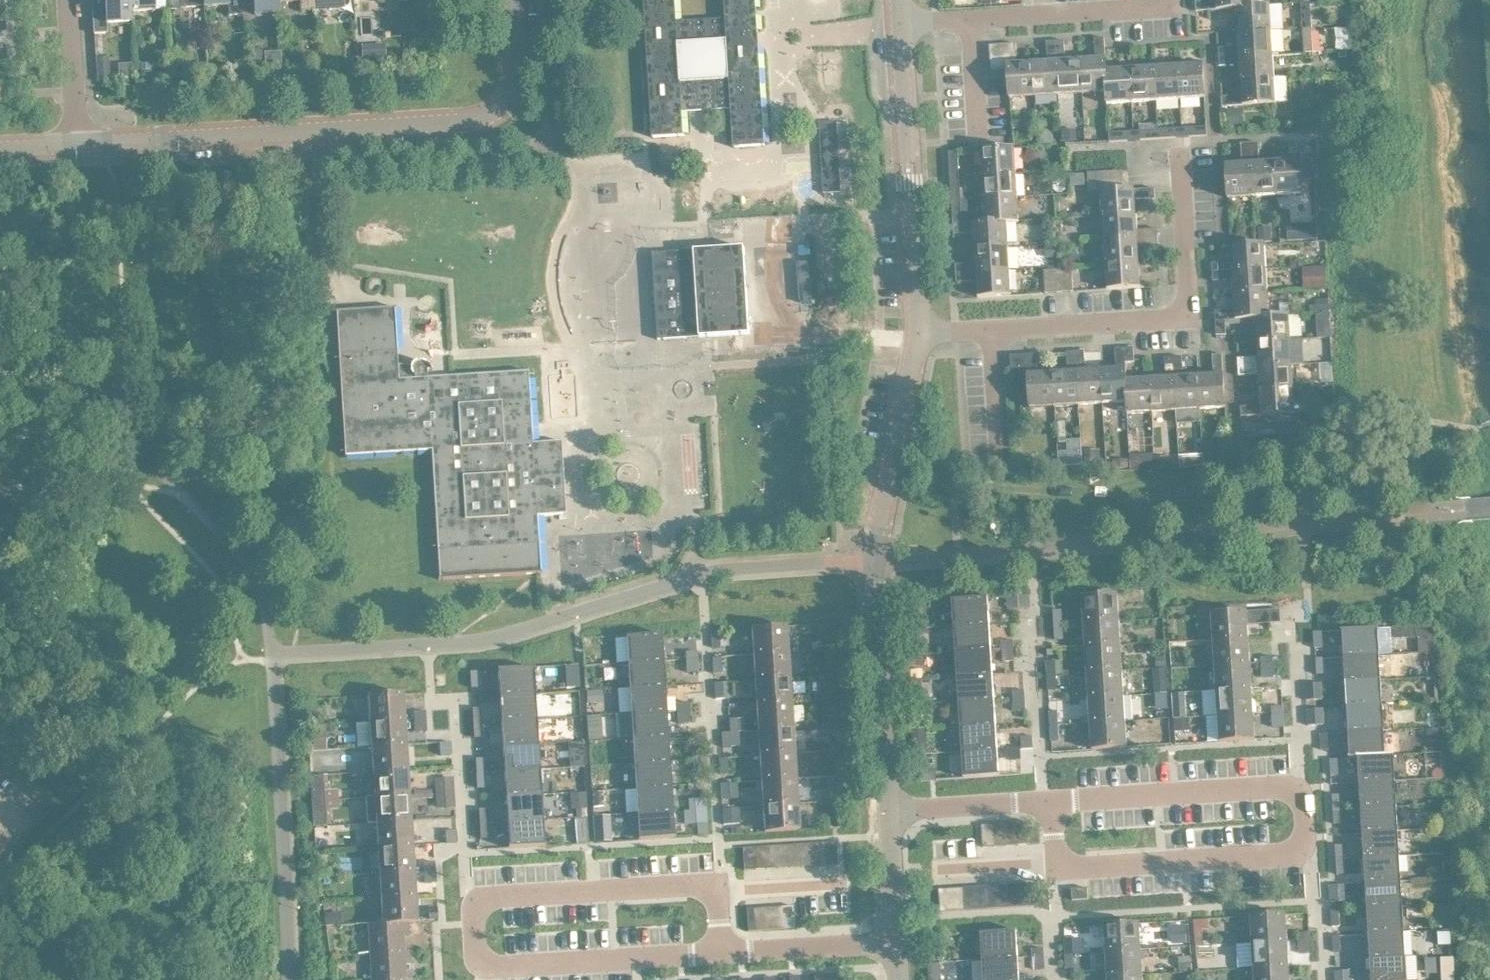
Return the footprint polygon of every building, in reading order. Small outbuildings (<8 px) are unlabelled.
[(95,32),(108,32),(108,22),(132,20),(131,10),(130,0),(93,0),(95,32)] [(131,10),(156,9),(155,0),(130,0),(131,10)] [(205,6),(229,4),(230,14),(243,13),(243,3),(242,3),(242,0),(204,0),(205,6)] [(242,3),(243,3),(255,2),(255,12),(281,11),(280,1),(279,1),(279,0),(242,0),(242,3)] [(302,10),(317,9),(316,0),(301,0),(302,10)] [(317,9),(345,7),(347,0),(316,0),(317,9)] [(677,20),(676,0),(644,0),(648,59),(648,60),(653,135),(652,135),(652,136),(684,134),(684,133),(682,110),(703,109),(712,108),(712,109),(732,108),(734,145),(734,146),(765,144),(765,143),(764,143),(763,128),(763,122),(758,46),(759,46),(759,45),(754,45),(753,32),(758,32),(758,31),(758,30),(757,30),(756,16),(756,8),(756,0),(725,0),(726,17),(677,20)] [(1236,7),(1250,6),(1250,5),(1250,0),(1199,0),(1195,0),(1196,10),(1236,7)] [(1301,2),(1302,20),(1312,19),(1310,1),(1303,2),(1301,2)] [(1236,7),(1238,31),(1271,29),(1270,4),(1250,5),(1250,6),(1236,7)] [(1218,47),(1219,56),(1273,53),(1271,29),(1238,31),(1239,45),(1218,47)] [(1303,33),(1304,51),(1325,50),(1324,42),(1313,42),(1312,33),(1303,33)] [(1083,92),(1106,91),(1107,91),(1106,69),(1104,37),(1094,37),(1096,58),(1081,59),(1083,92)] [(1059,94),(1083,92),(1081,59),(1065,60),(1064,39),(1055,40),(1059,94)] [(1035,95),(1059,94),(1055,40),(1046,41),(1048,61),(1033,62),(1035,95)] [(1010,97),(1035,95),(1033,62),(1017,63),(1016,43),(990,44),(991,69),(1008,68),(1010,97)] [(387,44),(363,45),(363,58),(388,57),(387,44)] [(254,47),(249,63),(260,67),(265,50),(254,47)] [(1240,64),(1241,79),(1274,77),(1273,53),(1219,56),(1220,65),(1240,64)] [(110,56),(98,57),(99,79),(112,78),(110,56)] [(292,57),(284,57),(284,66),(293,65),(292,57)] [(153,61),(141,62),(142,73),(153,72),(153,61)] [(1203,63),(1178,65),(1180,98),(1205,96),(1203,63)] [(1178,65),(1154,66),(1156,99),(1180,98),(1178,65)] [(1154,66),(1130,68),(1132,101),(1156,99),(1154,66)] [(1107,91),(1106,91),(1107,103),(1132,101),(1130,68),(1106,69),(1107,91)] [(1287,76),(1274,77),(1241,79),(1242,94),(1222,96),(1222,105),(1288,101),(1287,76)] [(1244,108),(1228,109),(1228,124),(1245,124),(1244,108)] [(819,121),(820,134),(838,132),(837,120),(819,121)] [(1189,127),(1189,136),(1207,135),(1207,125),(1189,127)] [(1176,127),(1158,129),(1158,138),(1176,137),(1176,127)] [(1077,128),(1062,128),(1063,141),(1078,140),(1077,128)] [(1158,138),(1158,129),(1140,130),(1140,139),(1158,138)] [(1109,132),(1109,141),(1128,140),(1127,131),(1109,132)] [(838,132),(820,134),(822,168),(840,167),(838,132)] [(1054,132),(1038,133),(1038,144),(1055,144),(1054,132)] [(1259,141),(1250,142),(1253,195),(1277,194),(1275,160),(1260,161),(1259,141)] [(1253,195),(1250,142),(1241,142),(1242,162),(1226,163),(1228,197),(1253,195)] [(981,149),(982,174),(1016,172),(1014,147),(981,149)] [(959,169),(958,151),(948,151),(950,169),(959,169)] [(1300,159),(1275,160),(1277,194),(1302,192),(1300,159)] [(640,165),(504,297),(550,348),(644,445),(732,359),(741,351),(735,345),(780,301),(692,210),(688,214),(640,165)] [(822,168),(823,181),(841,180),(840,167),(822,168)] [(982,174),(984,198),(1017,196),(1016,172),(982,174)] [(1077,174),(1071,174),(1072,185),(1086,184),(1085,173),(1077,174)] [(950,182),(952,200),(961,199),(960,182),(950,182)] [(1100,191),(1102,216),(1136,214),(1135,198),(1156,197),(1155,187),(1100,191)] [(984,198),(985,222),(1007,221),(1007,222),(1019,221),(1017,196),(984,198)] [(961,199),(952,200),(953,218),(962,217),(961,199)] [(1102,216),(1103,240),(1158,236),(1157,227),(1137,229),(1136,214),(1102,216)] [(974,232),(975,247),(1008,245),(1007,222),(1007,221),(985,222),(953,224),(954,233),(974,232)] [(1272,226),(1259,227),(1259,242),(1272,241),(1272,226)] [(1103,240),(1105,264),(1139,262),(1138,246),(1158,245),(1158,236),(1103,240)] [(1212,262),(1213,271),(1266,268),(1265,243),(1231,245),(1232,261),(1212,262)] [(956,264),(956,273),(1010,269),(1008,245),(975,247),(976,262),(956,264)] [(1057,246),(1046,247),(1047,257),(1057,257),(1057,246)] [(1139,262),(1105,264),(1107,289),(1141,287),(1139,262)] [(1326,266),(1304,267),(1304,284),(1327,283),(1326,266)] [(1072,267),(1058,268),(1059,291),(1073,291),(1072,267)] [(1059,291),(1058,268),(1044,269),(1045,292),(1059,291)] [(1233,279),(1234,294),(1268,292),(1266,268),(1213,271),(1213,280),(1233,279)] [(1010,269),(956,273),(957,281),(977,280),(978,296),(1011,294),(1010,269)] [(1226,319),(1256,317),(1269,316),(1269,315),(1268,292),(1234,294),(1235,309),(1215,310),(1216,320),(1226,319)] [(1317,305),(1310,305),(1310,312),(1329,311),(1330,311),(1329,299),(1328,299),(1316,299),(1317,305)] [(345,454),(346,454),(346,455),(347,455),(347,454),(374,452),(375,453),(376,452),(403,451),(404,451),(405,450),(432,449),(434,476),(433,477),(434,478),(437,520),(436,520),(436,521),(437,521),(438,548),(438,549),(439,550),(440,577),(439,577),(439,579),(542,572),(542,571),(541,571),(540,544),(540,543),(540,542),(539,542),(538,515),(538,514),(565,513),(566,513),(567,513),(567,512),(567,511),(564,476),(562,441),(563,441),(563,440),(562,440),(561,440),(534,442),(533,441),(531,400),(531,399),(530,398),(529,372),(529,371),(529,370),(528,370),(528,371),(501,372),(500,372),(499,372),(458,375),(457,374),(456,374),(456,375),(429,377),(428,376),(428,369),(432,369),(433,369),(433,367),(431,365),(431,364),(429,363),(428,361),(427,361),(425,360),(422,360),(421,360),(418,360),(416,361),(414,362),(413,363),(412,365),(399,364),(398,350),(398,349),(395,308),(396,308),(396,306),(336,310),(336,311),(337,311),(340,352),(339,353),(339,354),(340,354),(342,381),(341,382),(342,383),(344,424),(344,425),(344,426),(346,453),(345,454)] [(1329,313),(1317,313),(1318,338),(1331,337),(1332,337),(1331,312),(1329,313)] [(1256,317),(1257,341),(1291,339),(1289,314),(1269,315),(1269,316),(1256,317)] [(1226,319),(1216,320),(1216,334),(1227,334),(1226,319)] [(1238,358),(1238,366),(1292,363),(1291,339),(1257,341),(1258,356),(1238,358)] [(1125,347),(1126,362),(1135,362),(1134,346),(1125,347)] [(1103,402),(1127,401),(1128,401),(1126,379),(1127,379),(1126,362),(1125,347),(1116,348),(1117,368),(1101,369),(1103,402)] [(1079,404),(1103,402),(1101,369),(1086,370),(1085,349),(1076,350),(1079,404)] [(1055,405),(1079,404),(1076,350),(1067,351),(1068,371),(1053,372),(1055,405)] [(1030,407),(1055,405),(1053,372),(1038,373),(1037,352),(1010,354),(1011,368),(1028,367),(1030,407)] [(1214,374),(1198,375),(1201,408),(1225,407),(1222,353),(1213,353),(1214,374)] [(1182,355),(1173,356),(1177,410),(1201,408),(1198,375),(1183,376),(1182,355)] [(1166,377),(1151,378),(1153,411),(1177,410),(1173,356),(1164,356),(1166,377)] [(1259,374),(1260,389),(1294,387),(1292,363),(1238,366),(1239,375),(1259,374)] [(1128,401),(1127,401),(1128,413),(1153,411),(1151,378),(1127,379),(1126,379),(1128,401)] [(1294,387),(1260,389),(1261,404),(1241,405),(1242,415),(1295,412),(1294,387)] [(1101,448),(1085,449),(1085,460),(1102,459),(1101,448)] [(1204,453),(1192,454),(1193,467),(1205,466),(1204,453)] [(1170,455),(1155,455),(1155,466),(1170,466),(1170,455)] [(1128,456),(1114,457),(1115,466),(1128,465),(1128,456)] [(1219,456),(1207,456),(1208,466),(1208,471),(1220,471),(1220,466),(1219,456)] [(1008,608),(1030,606),(1029,594),(1007,595),(1008,608)] [(1082,596),(1084,622),(1119,620),(1118,594),(1082,596)] [(953,600),(955,625),(990,623),(988,598),(989,598),(989,597),(952,599),(952,600),(953,600)] [(1258,610),(1280,609),(1280,600),(1247,602),(1247,611),(1258,610)] [(1053,610),(1054,624),(1062,623),(1061,609),(1053,610)] [(1258,610),(1259,623),(1281,621),(1280,609),(1258,610)] [(1212,613),(1214,639),(1249,637),(1247,611),(1212,613)] [(1084,622),(1086,647),(1121,645),(1119,620),(1084,622)] [(955,625),(956,650),(992,648),(990,623),(955,625)] [(1062,623),(1054,624),(1055,638),(1063,638),(1062,623)] [(753,628),(754,654),(789,652),(788,626),(753,628)] [(1434,626),(1394,627),(1395,637),(1434,636),(1434,626)] [(1343,631),(1344,656),(1379,654),(1378,629),(1379,629),(1379,628),(1342,630),(1342,631),(1343,631)] [(713,631),(714,647),(722,646),(721,630),(713,631)] [(1314,632),(1315,647),(1323,647),(1322,631),(1314,632)] [(628,637),(629,662),(665,660),(663,635),(664,635),(664,633),(627,636),(627,637),(628,637)] [(1214,639),(1215,664),(1250,662),(1249,637),(1214,639)] [(1002,640),(1003,650),(1013,650),(1013,639),(1002,640)] [(1086,647),(1087,672),(1122,670),(1121,645),(1086,647)] [(956,650),(958,676),(993,673),(992,648),(956,650)] [(687,651),(688,661),(699,661),(698,650),(687,651)] [(834,650),(822,650),(823,659),(834,658),(834,650)] [(1013,650),(1003,650),(1003,661),(1014,660),(1013,650)] [(754,654),(756,679),(791,677),(789,652),(754,654)] [(1344,656),(1346,681),(1381,679),(1379,654),(1344,656)] [(714,657),(715,673),(723,672),(722,656),(714,657)] [(1165,656),(1157,656),(1157,667),(1165,667),(1165,656)] [(1261,656),(1262,667),(1273,666),(1272,656),(1261,656)] [(1316,658),(1317,674),(1325,673),(1324,657),(1316,658)] [(629,662),(631,687),(666,685),(665,660),(629,662)] [(1047,660),(1047,675),(1055,674),(1054,660),(1047,660)] [(699,661),(688,661),(688,672),(699,671),(699,661)] [(1215,664),(1217,690),(1252,687),(1250,662),(1215,664)] [(580,664),(567,665),(568,687),(581,686),(580,664)] [(1273,666),(1262,667),(1262,677),(1273,676),(1273,666)] [(499,670),(501,695),(536,693),(534,668),(535,668),(535,667),(498,669),(498,670),(499,670)] [(910,668),(910,677),(924,677),(924,669),(910,668)] [(471,671),(472,687),(480,686),(479,670),(471,671)] [(1087,672),(1089,698),(1124,695),(1122,670),(1087,672)] [(958,676),(959,701),(995,698),(993,673),(958,676)] [(1055,674),(1047,675),(1048,689),(1056,689),(1055,674)] [(756,679),(757,704),(793,702),(791,677),(756,679)] [(1346,681),(1347,706),(1382,704),(1381,679),(1346,681)] [(1168,680),(1155,680),(1156,693),(1168,692),(1168,680)] [(725,697),(724,681),(716,682),(717,698),(725,697)] [(1323,699),(1322,683),(1306,684),(1307,700),(1323,699)] [(631,687),(632,712),(668,710),(666,685),(631,687)] [(1217,690),(1218,715),(1253,713),(1252,687),(1217,690)] [(1013,690),(1014,700),(1025,700),(1024,689),(1013,690)] [(604,690),(588,691),(589,702),(605,701),(604,690)] [(369,694),(371,721),(406,718),(405,692),(369,694)] [(1186,692),(1173,693),(1175,718),(1188,717),(1186,692)] [(501,695),(502,720),(537,718),(536,693),(501,695)] [(1089,698),(1090,723),(1126,721),(1124,695),(1089,698)] [(959,701),(961,726),(996,724),(995,698),(959,701)] [(1025,700),(1014,700),(1015,711),(1025,710),(1025,700)] [(679,702),(679,712),(690,712),(689,701),(679,702)] [(757,704),(759,729),(794,727),(793,702),(757,704)] [(1347,706),(1349,732),(1384,729),(1382,704),(1347,706)] [(1272,706),(1273,716),(1284,716),(1283,705),(1272,706)] [(473,707),(474,722),(482,721),(481,707),(473,707)] [(1316,724),(1315,708),(1307,709),(1308,725),(1316,724)] [(415,711),(416,721),(426,720),(426,710),(415,711)] [(632,712),(634,737),(669,735),(668,710),(632,712)] [(1050,711),(1051,725),(1059,725),(1058,710),(1050,711)] [(319,712),(313,712),(313,724),(325,723),(325,718),(319,712)] [(690,712),(679,712),(680,723),(691,722),(690,712)] [(1253,713),(1218,715),(1220,741),(1255,739),(1253,713)] [(730,717),(731,731),(739,731),(738,716),(730,717)] [(1284,716),(1273,716),(1274,727),(1284,726),(1284,716)] [(371,721),(372,746),(408,744),(406,718),(371,721)] [(502,720),(504,745),(539,743),(537,718),(502,720)] [(1190,718),(1175,718),(1175,731),(1191,730),(1190,718)] [(426,720),(416,721),(416,731),(427,730),(426,720)] [(1126,721),(1090,723),(1092,749),(1127,747),(1126,721)] [(327,724),(313,725),(314,750),(328,750),(327,724)] [(961,726),(962,751),(998,749),(996,724),(961,726)] [(1059,725),(1051,725),(1052,740),(1059,739),(1059,725)] [(603,727),(589,728),(590,740),(604,739),(603,727)] [(759,729),(761,755),(796,752),(794,727),(759,729)] [(1439,728),(1427,729),(1427,740),(1440,740),(1439,728)] [(1349,758),(1358,757),(1386,755),(1385,754),(1384,729),(1349,732),(1350,756),(1349,756),(1349,758)] [(739,731),(731,731),(732,746),(740,745),(739,731)] [(926,732),(914,732),(915,753),(927,752),(926,732)] [(1330,749),(1329,733),(1321,733),(1322,749),(1330,749)] [(634,737),(636,762),(671,760),(669,735),(634,737)] [(1021,736),(1021,748),(1033,748),(1032,735),(1021,736)] [(441,742),(442,754),(452,753),(452,741),(441,742)] [(504,745),(505,771),(541,768),(539,743),(504,745)] [(372,746),(374,771),(409,769),(408,744),(372,746)] [(1009,747),(1010,759),(1021,759),(1020,746),(1009,747)] [(998,749),(962,751),(963,776),(963,777),(1001,775),(1001,774),(1000,774),(998,749)] [(693,752),(694,762),(705,761),(704,751),(693,752)] [(761,755),(762,780),(797,777),(796,752),(761,755)] [(585,753),(570,754),(571,767),(585,766),(585,753)] [(1358,757),(1360,782),(1395,780),(1394,755),(1395,755),(1395,754),(1385,754),(1386,755),(1358,757)] [(477,758),(477,772),(485,772),(484,757),(477,758)] [(721,757),(722,773),(730,773),(729,757),(721,757)] [(636,762),(637,787),(672,785),(671,760),(636,762)] [(705,761),(694,762),(695,772),(705,772),(705,761)] [(505,771),(507,796),(542,794),(541,768),(505,771)] [(374,771),(376,796),(411,794),(409,769),(374,771)] [(485,772),(477,772),(478,787),(486,786),(485,772)] [(762,780),(764,805),(799,803),(797,777),(762,780)] [(1360,782),(1361,807),(1397,805),(1395,780),(1360,782)] [(722,783),(723,799),(731,798),(730,782),(722,783)] [(637,787),(639,813),(674,810),(672,785),(637,787)] [(604,790),(594,791),(595,806),(605,806),(604,790)] [(588,792),(572,792),(573,809),(589,808),(588,792)] [(372,822),(377,821),(413,819),(411,794),(376,796),(371,796),(372,822)] [(507,796),(509,821),(544,819),(542,794),(507,796)] [(1332,794),(1333,809),(1341,808),(1340,794),(1332,794)] [(697,802),(697,812),(708,812),(707,801),(697,802)] [(799,803),(764,805),(765,831),(801,829),(799,803)] [(1361,807),(1363,832),(1398,830),(1397,805),(1361,807)] [(724,808),(725,824),(733,823),(732,807),(724,808)] [(480,808),(481,823),(489,822),(488,811),(488,808),(480,808)] [(1341,808),(1333,809),(1334,823),(1342,823),(1341,808)] [(496,810),(488,811),(489,822),(497,821),(496,810)] [(674,810),(639,813),(640,838),(639,838),(639,839),(677,837),(676,835),(674,810)] [(708,812),(697,812),(698,823),(709,822),(708,812)] [(377,821),(379,846),(414,844),(413,819),(377,821)] [(544,819),(509,821),(510,846),(509,846),(509,847),(546,845),(546,844),(545,844),(544,819)] [(489,822),(481,823),(482,837),(490,837),(489,822)] [(1017,822),(1005,823),(1006,845),(1018,844),(1017,822)] [(995,846),(993,823),(981,824),(983,846),(995,846)] [(1005,823),(993,823),(995,846),(1006,845),(1005,823)] [(446,830),(447,842),(458,842),(457,829),(446,830)] [(590,830),(577,831),(578,843),(591,842),(590,830)] [(1363,832),(1364,858),(1400,855),(1398,830),(1363,832)] [(825,842),(827,864),(838,863),(837,841),(825,842)] [(814,843),(815,865),(827,864),(825,842),(814,843)] [(802,843),(790,844),(792,866),(803,866),(802,843)] [(802,843),(803,866),(815,865),(814,843),(802,843)] [(379,846),(380,872),(416,869),(414,844),(379,846)] [(779,845),(780,867),(792,866),(790,844),(779,845)] [(1336,845),(1337,859),(1344,859),(1344,844),(1336,845)] [(755,846),(757,868),(768,868),(767,845),(755,846)] [(767,845),(768,868),(780,867),(779,845),(767,845)] [(755,846),(744,847),(745,869),(757,868),(755,846)] [(1448,853),(1445,853),(1445,863),(1448,863),(1453,862),(1452,856),(1452,853),(1448,853)] [(1364,858),(1366,883),(1401,881),(1400,855),(1364,858)] [(1344,859),(1337,859),(1337,874),(1345,873),(1344,859)] [(425,862),(425,872),(436,872),(435,861),(425,862)] [(380,872),(382,897),(417,894),(416,869),(380,872)] [(436,872),(425,872),(426,882),(437,882),(436,872)] [(1366,883),(1368,908),(1403,906),(1401,881),(1366,883)] [(1021,883),(1009,884),(1010,906),(1022,906),(1021,883)] [(1021,883),(1022,906),(1034,905),(1032,883),(1021,883)] [(997,885),(999,907),(1010,906),(1009,884),(997,885)] [(1330,885),(1331,901),(1339,900),(1338,884),(1330,885)] [(986,886),(987,908),(999,907),(997,885),(986,886)] [(962,887),(964,909),(976,909),(974,886),(962,887)] [(986,886),(974,886),(976,909),(987,908),(986,886)] [(951,888),(952,910),(964,909),(962,887),(951,888)] [(1072,888),(1072,900),(1089,899),(1088,887),(1072,888)] [(952,910),(951,888),(939,889),(940,911),(952,910)] [(382,897),(383,922),(409,921),(419,921),(417,894),(382,897)] [(794,905),(783,906),(784,928),(796,927),(794,905)] [(771,907),(772,929),(784,928),(783,906),(771,907)] [(1368,908),(1369,933),(1405,931),(1403,906),(1368,908)] [(771,907),(759,908),(761,930),(772,929),(771,907)] [(761,930),(759,908),(748,908),(749,931),(761,930)] [(1332,910),(1333,926),(1341,925),(1340,910),(1332,910)] [(342,911),(326,912),(327,925),(343,924),(342,911)] [(1251,916),(1252,942),(1288,940),(1286,913),(1251,916)] [(369,922),(371,952),(406,950),(405,934),(410,934),(409,921),(383,922),(369,922)] [(409,921),(410,934),(420,933),(419,921),(409,921)] [(1105,925),(1106,951),(1141,949),(1140,923),(1105,925)] [(1185,925),(1172,926),(1173,943),(1186,943),(1185,925)] [(982,934),(983,959),(1019,957),(1017,932),(1018,932),(1018,930),(981,932),(981,934),(982,934)] [(1299,932),(1299,942),(1310,941),(1309,931),(1299,932)] [(1369,933),(1371,958),(1406,956),(1405,931),(1369,933)] [(1451,931),(1439,932),(1439,945),(1452,944),(1451,931)] [(1333,935),(1334,951),(1342,951),(1341,935),(1333,935)] [(1065,939),(1066,953),(1074,953),(1073,939),(1065,939)] [(1252,942),(1254,967),(1289,965),(1288,940),(1252,942)] [(1310,941),(1299,942),(1300,952),(1310,951),(1310,941)] [(1033,948),(1033,959),(1044,958),(1043,948),(1033,948)] [(372,979),(376,979),(408,978),(407,962),(412,962),(411,949),(406,950),(371,952),(372,979)] [(1106,951),(1108,976),(1143,974),(1141,949),(1106,951)] [(1074,953),(1066,953),(1067,968),(1075,967),(1074,953)] [(1191,955),(1179,955),(1180,972),(1192,971),(1193,971),(1192,955),(1191,955)] [(1371,958),(1372,979),(1408,979),(1406,956),(1371,958)] [(985,979),(1020,979),(1019,957),(983,959),(985,979)] [(1044,958),(1033,959),(1034,969),(1045,968),(1044,958)] [(1255,979),(1290,979),(1289,965),(1254,967),(1255,979)] [(1344,979),(1352,979),(1351,970),(1343,970),(1344,979)]
